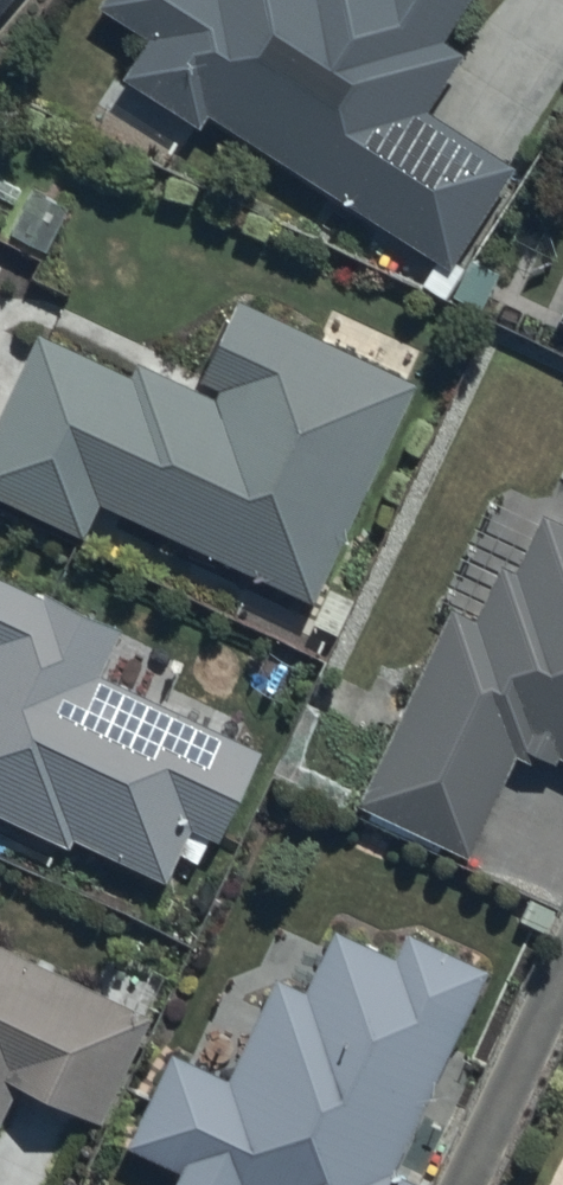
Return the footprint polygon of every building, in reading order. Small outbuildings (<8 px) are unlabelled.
[(464,0),(111,0),(151,25),(125,66),(202,115),(210,104),(454,260),(519,158),(430,102),(467,44),(446,31),(464,0)] [(0,412),(0,483),(88,526),(105,490),(315,591),(419,377),(244,292),(200,383),(137,352),(130,367),(42,325),(0,412)] [(471,844),(518,747),(533,754),(539,741),(561,752),(562,748),(562,511),(548,504),(520,561),(504,553),(497,568),(463,552),(445,591),(453,595),(359,791),(379,801),(372,816),(442,849),(449,834),(471,844)] [(170,871),(195,819),(221,832),(267,743),(105,660),(125,622),(47,582),(44,588),(0,565),(0,805),(72,842),(79,827),(170,871)] [(430,1179),(398,1163),(495,962),(411,922),(400,946),(338,916),(308,979),(284,967),(233,1072),(174,1044),(130,1135),(183,1161),(179,1169),(212,1184),(427,1184),(430,1179)] [(2,1113),(23,1071),(102,1112),(156,1005),(0,931),(0,1112),(2,1113)]
